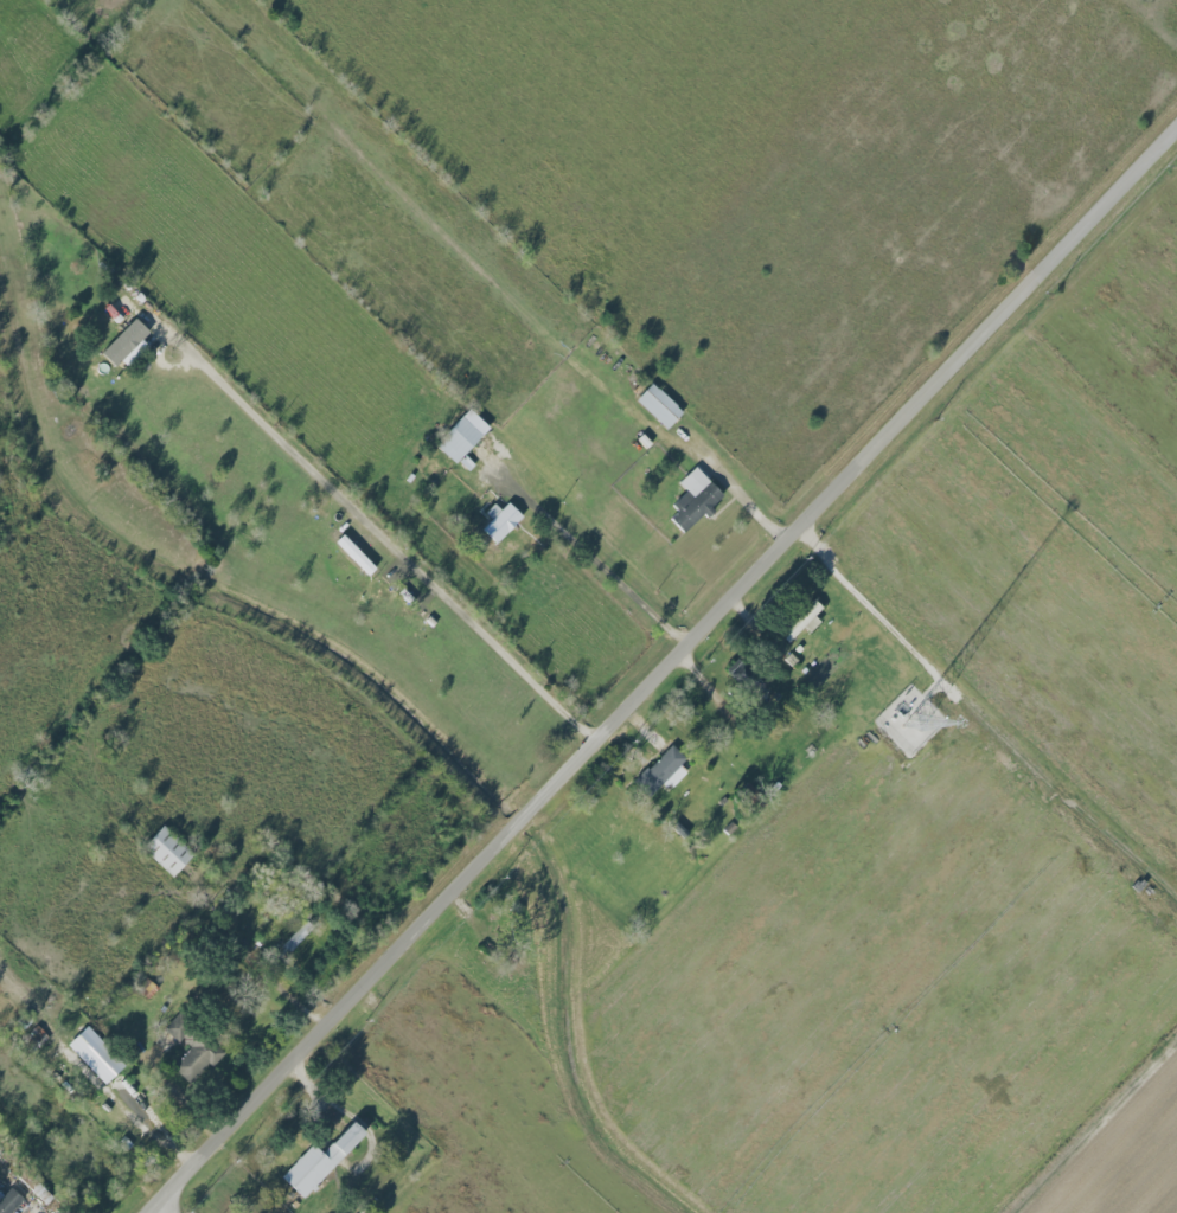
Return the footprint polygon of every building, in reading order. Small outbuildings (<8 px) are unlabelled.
[(150,332),(137,318),(101,352),(115,366),(150,332)] [(684,409),(650,383),(636,403),(670,428),(684,409)] [(490,427),(470,408),(435,445),(456,464),(490,427)] [(679,482),(687,492),(673,505),(678,511),(671,518),(683,532),(704,514),(705,515),(725,497),(697,466),(679,482)] [(495,503),(486,513),(492,519),(482,530),(498,544),(524,516),(509,502),(502,510),(495,503)] [(821,621),(816,616),(824,607),(814,598),(781,635),(789,643),(804,626),(811,632),(821,621)] [(687,771),(680,765),(686,758),(671,744),(637,781),(652,795),(669,777),(676,783),(687,771)] [(174,877),(194,855),(163,826),(142,848),(174,877)] [(158,988),(151,982),(141,993),(149,999),(158,988)] [(190,1084),(211,1063),(213,1066),(224,1056),(180,1013),(166,1027),(189,1050),(173,1066),(190,1084)] [(106,1085),(126,1066),(88,1026),(68,1045),(106,1085)] [(313,1144),(282,1177),(305,1199),(367,1133),(354,1122),(324,1154),(313,1144)] [(18,1192),(1,1192),(1,1205),(0,1205),(0,1212),(18,1212),(18,1192)]
